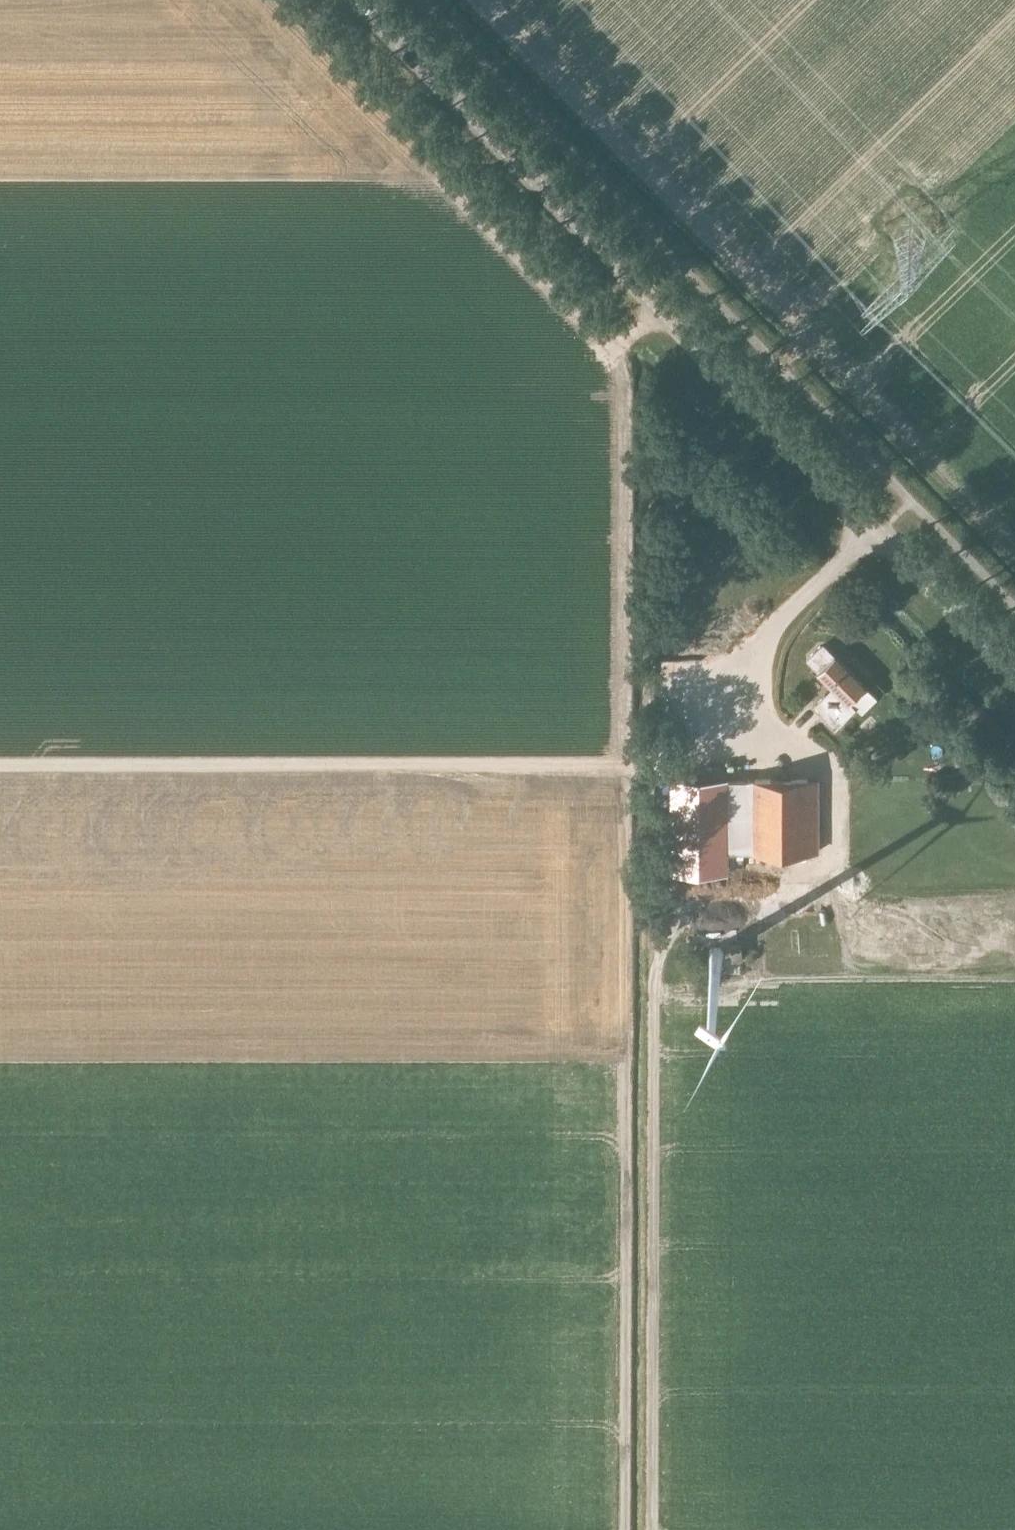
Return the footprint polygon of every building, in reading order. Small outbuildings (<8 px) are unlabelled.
[(810,655),(810,661),(834,685),(814,705),(836,727),(857,706),(851,700),(866,684),(826,645),(820,645),(810,655)] [(728,850),(819,849),(818,778),(671,779),(672,870),(728,869),(728,850)] [(704,932),(694,936),(701,953),(711,949),(704,932)] [(744,958),(743,943),(733,944),(734,959),(744,958)]
